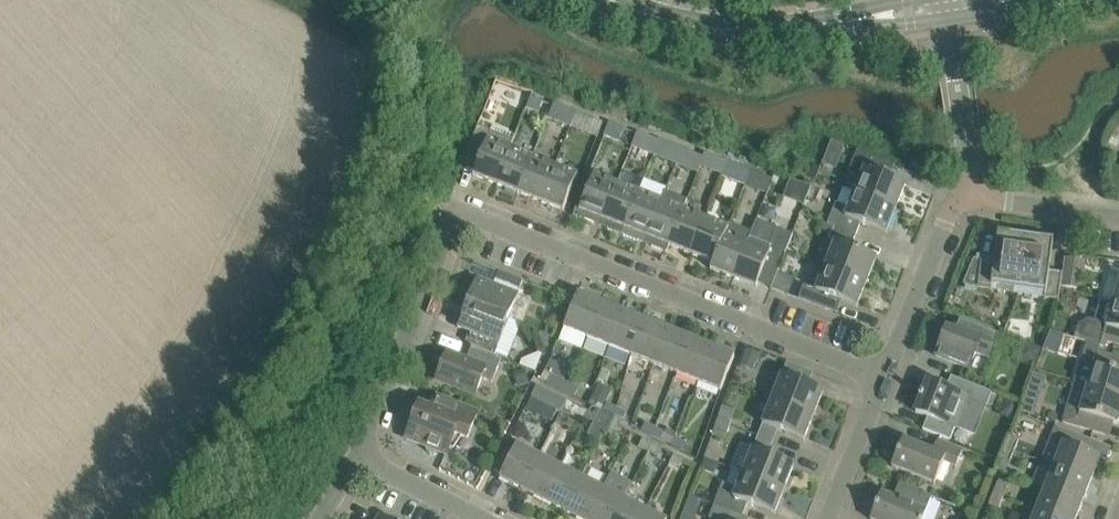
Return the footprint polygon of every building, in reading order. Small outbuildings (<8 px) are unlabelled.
[(543,101),(531,96),(526,108),(539,113),(543,101)] [(554,103),(553,105),(548,117),(570,126),(576,112),(554,103)] [(576,111),(576,112),(570,126),(597,137),(603,122),(576,111)] [(604,136),(620,142),(625,128),(610,122),(604,136)] [(510,148),(515,135),(493,126),(491,131),(478,126),(464,159),(477,164),(473,175),(496,184),(510,148)] [(632,146),(654,155),(660,139),(638,131),(632,146)] [(682,148),(660,139),(654,155),(676,164),(682,148)] [(533,157),(510,148),(496,184),(518,193),(533,157)] [(698,172),(705,154),(704,157),(682,148),(676,164),(698,172)] [(906,184),(890,178),(880,174),(885,161),(857,151),(848,173),(861,178),(855,192),(896,209),(906,184)] [(705,154),(698,172),(701,166),(722,174),(722,176),(728,162),(727,162),(727,163),(705,154)] [(555,165),(533,157),(518,193),(540,202),(555,165)] [(744,185),(750,171),(728,162),(722,176),(744,185)] [(555,165),(540,202),(563,211),(578,174),(555,165)] [(750,171),(744,185),(767,193),(772,179),(751,171),(750,171)] [(617,183),(594,174),(585,196),(581,195),(573,215),(600,226),(617,183)] [(639,192),(617,183),(600,226),(622,234),(639,192)] [(644,243),(667,251),(683,209),(687,199),(665,191),(661,200),(644,243)] [(622,234),(623,234),(644,243),(661,200),(639,192),(622,234)] [(855,192),(849,207),(836,202),(827,224),(830,225),(829,225),(856,236),(861,223),(886,233),(896,209),(855,192)] [(706,218),(683,209),(667,251),(667,252),(669,246),(691,254),(706,218)] [(711,269),(728,227),(706,218),(691,254),(713,263),(710,269),(711,269)] [(733,278),(756,287),(765,265),(778,270),(787,250),(793,234),(756,220),(752,231),(733,278)] [(711,269),(733,278),(752,231),(730,222),(728,227),(711,269)] [(827,232),(831,233),(829,239),(835,242),(825,266),(866,282),(876,258),(851,248),(856,236),(829,225),(827,232)] [(973,258),(962,284),(972,288),(972,286),(977,287),(977,288),(992,290),(993,284),(1019,287),(1026,236),(998,232),(994,263),(981,261),(973,258)] [(1019,287),(1045,291),(1044,297),(1059,299),(1059,295),(1062,273),(1049,271),(1053,240),(1026,236),(1019,287)] [(1062,273),(1060,287),(1077,289),(1082,260),(1065,257),(1062,273)] [(830,297),(841,301),(856,307),(866,282),(825,266),(819,264),(811,284),(810,287),(804,285),(798,299),(825,309),(830,297)] [(477,278),(467,302),(509,319),(523,282),(499,272),(494,284),(477,278)] [(586,337),(600,303),(578,294),(564,328),(586,337)] [(1108,341),(1118,345),(1118,305),(1113,303),(1113,302),(1101,299),(1095,320),(1089,318),(1078,324),(1074,337),(1106,347),(1108,341)] [(469,346),(471,347),(478,349),(494,356),(509,319),(467,302),(457,327),(474,334),(469,346)] [(586,337),(609,346),(623,311),(600,303),(586,337)] [(609,346),(631,355),(645,320),(623,311),(609,346)] [(654,364),(667,329),(645,320),(631,355),(654,364)] [(986,330),(966,322),(961,334),(947,328),(936,356),(969,369),(975,353),(988,358),(997,335),(986,330)] [(676,373),(690,338),(667,329),(654,364),(676,373)] [(698,382),(712,347),(690,338),(676,373),(698,382)] [(735,356),(712,347),(698,382),(721,391),(735,356)] [(448,352),(436,380),(475,395),(482,378),(492,382),(501,359),(494,356),(478,349),(473,362),(448,352)] [(521,360),(519,366),(536,373),(544,353),(541,351),(521,360)] [(1073,385),(1118,399),(1118,359),(1104,354),(1097,352),(1094,365),(1081,361),(1073,385)] [(550,358),(539,379),(547,382),(551,374),(564,381),(570,368),(550,358)] [(551,374),(547,382),(564,391),(568,383),(564,381),(551,374)] [(814,416),(824,391),(782,375),(773,399),(814,416)] [(992,393),(980,388),(959,379),(954,392),(928,381),(923,394),(921,393),(919,397),(924,399),(919,409),(917,408),(915,412),(927,417),(923,429),(951,440),(955,427),(975,435),(992,393)] [(568,383),(564,391),(565,391),(575,396),(579,388),(568,383)] [(532,398),(526,410),(535,414),(541,402),(561,412),(563,408),(567,400),(537,385),(531,397),(532,398)] [(1103,434),(1107,421),(1118,424),(1118,419),(1118,399),(1073,385),(1062,422),(1082,427),(1103,434)] [(467,439),(478,412),(437,396),(432,409),(419,404),(406,439),(426,447),(427,451),(431,454),(435,454),(439,452),(447,455),(455,434),(467,439)] [(773,442),(778,430),(804,440),(814,416),(773,399),(763,424),(758,436),(773,442)] [(563,408),(561,412),(571,417),(573,413),(577,405),(567,400),(563,408)] [(608,402),(603,411),(608,414),(612,405),(612,404),(608,402)] [(612,405),(608,414),(613,416),(622,421),(627,412),(612,405)] [(717,421),(729,426),(735,411),(722,406),(717,421)] [(600,410),(596,418),(599,419),(609,424),(613,416),(608,414),(603,411),(600,410)] [(609,424),(604,433),(613,437),(617,428),(619,429),(624,431),(625,429),(628,424),(622,421),(613,416),(609,424)] [(717,421),(712,435),(725,440),(729,426),(717,421)] [(645,422),(641,430),(651,435),(655,426),(645,422)] [(651,435),(673,446),(678,433),(667,428),(665,432),(655,426),(651,435)] [(1098,463),(1098,462),(1100,458),(1086,452),(1090,440),(1055,426),(1051,438),(1050,438),(1040,461),(1091,481),(1096,468),(1099,464),(1098,463)] [(673,446),(683,451),(687,443),(676,437),(678,433),(673,446)] [(1004,447),(1014,451),(1018,440),(1009,436),(1004,447)] [(757,437),(753,448),(743,473),(784,489),(794,464),(768,454),(773,443),(757,437)] [(648,451),(652,444),(643,439),(639,447),(648,451)] [(892,466),(912,475),(935,484),(944,462),(956,467),(963,451),(937,441),(932,451),(903,439),(892,466)] [(652,444),(648,451),(658,456),(662,448),(652,444)] [(517,445),(515,449),(507,445),(494,470),(502,474),(500,478),(522,489),(539,456),(517,445)] [(1004,447),(1000,458),(1010,462),(1014,451),(1004,447)] [(684,459),(674,454),(670,462),(680,467),(684,459)] [(560,467),(539,456),(522,489),(543,500),(560,467)] [(1040,461),(1032,483),(1045,488),(1082,503),(1083,499),(1085,499),(1085,494),(1086,493),(1091,481),(1040,461)] [(581,518),(587,518),(609,477),(608,477),(587,466),(582,478),(581,478),(564,511),(581,518)] [(543,500),(564,511),(581,478),(560,467),(543,500)] [(609,477),(587,518),(614,518),(624,499),(632,482),(611,471),(608,477),(609,477)] [(784,489),(743,473),(737,487),(723,482),(714,505),(743,516),(748,503),(774,514),(784,489)] [(993,494),(1003,498),(1007,487),(997,483),(993,494)] [(920,492),(899,484),(894,497),(881,492),(871,518),(923,518),(932,497),(920,492)] [(1081,506),(1082,503),(1045,488),(1036,511),(1057,518),(1076,518),(1078,512),(1082,509),(1080,507),(1081,506)] [(1003,498),(993,494),(989,505),(998,509),(1003,498)] [(681,518),(695,518),(702,501),(689,496),(681,518)] [(624,499),(614,518),(641,518),(645,510),(624,499)] [(743,516),(714,505),(709,518),(712,518),(741,518),(743,516)] [(641,518),(663,518),(645,510),(641,518)] [(1036,511),(1033,518),(1057,518),(1036,511)]
